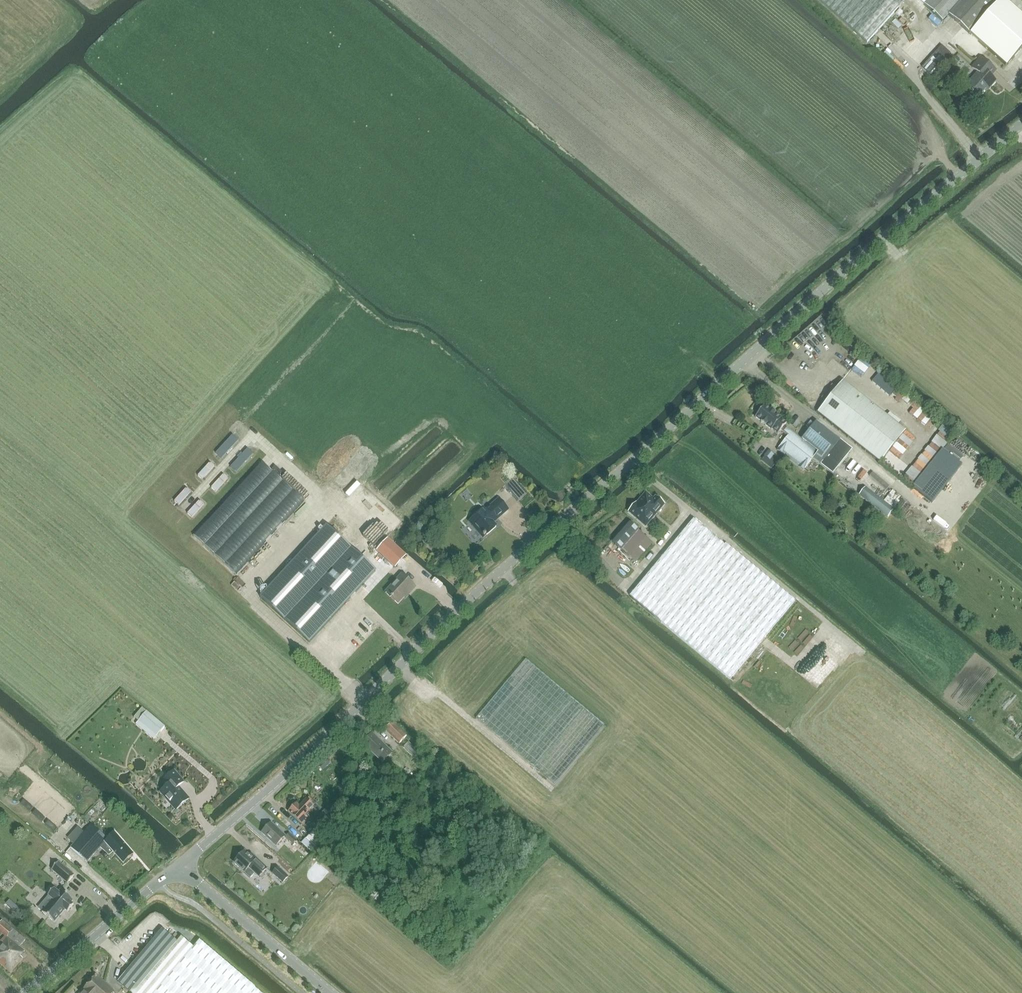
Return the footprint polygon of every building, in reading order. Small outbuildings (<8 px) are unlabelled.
[(866,43),(905,0),(819,0),(866,43)] [(1021,48),(1021,20),(1000,0),(999,0),(998,1),(998,0),(929,0),(924,5),(942,22),(948,15),(969,34),(966,36),(985,53),(1003,69),(1021,48)] [(988,86),(990,87),(995,81),(991,77),(996,71),(981,58),(972,68),(978,73),(967,85),(979,96),(988,86)] [(845,354),(852,346),(846,341),(840,350),(845,354)] [(857,366),(853,374),(858,377),(862,368),(857,366)] [(819,412),(872,455),(881,462),(903,433),(841,384),(819,412)] [(896,384),(891,392),(897,395),(902,387),(896,384)] [(907,391),(900,399),(905,404),(912,395),(907,391)] [(813,458),(826,469),(833,474),(851,450),(816,422),(801,440),(784,426),(787,423),(781,419),(781,418),(765,405),(755,417),(772,430),(778,434),(781,430),(789,436),(779,448),(805,468),(813,458)] [(915,456),(925,445),(909,431),(903,437),(905,438),(900,443),(915,456)] [(234,437),(218,455),(224,461),(240,443),(234,437)] [(948,445),(918,482),(934,494),(959,463),(957,461),(961,456),(948,445)] [(772,469),(780,459),(769,450),(765,456),(762,461),(772,469)] [(249,451),(232,469),(238,474),(255,456),(249,451)] [(236,575),(304,501),(262,463),(194,537),(236,575)] [(212,464),(200,477),(204,481),(217,468),(212,464)] [(907,477),(911,471),(899,464),(896,470),(907,477)] [(872,473),(869,476),(886,490),(889,487),(872,473)] [(359,477),(354,480),(358,487),(363,484),(359,477)] [(227,478),(215,491),(219,495),(231,482),(227,478)] [(865,488),(859,495),(888,517),(894,510),(893,510),(884,502),(865,488)] [(189,489),(177,502),(182,506),(194,493),(189,489)] [(892,490),(884,502),(891,508),(900,497),(892,490)] [(646,493),(639,501),(656,515),(665,505),(656,497),(653,500),(646,493)] [(355,510),(359,505),(351,499),(347,504),(355,510)] [(496,527),(493,523),(508,510),(499,499),(486,510),(485,509),(469,522),(483,538),(496,527)] [(636,503),(628,512),(645,527),(656,516),(656,515),(639,501),(637,504),(636,503)] [(204,503),(192,516),(196,520),(208,507),(204,503)] [(360,506),(356,511),(371,525),(375,520),(360,506)] [(305,514),(323,530),(260,598),(309,643),(363,584),(372,593),(384,579),(309,509),(305,514)] [(369,528),(381,537),(388,529),(376,520),(369,528)] [(794,603),(695,520),(631,597),(730,679),(794,603)] [(628,521),(611,541),(629,557),(646,537),(628,521)] [(668,522),(659,533),(665,538),(674,526),(668,522)] [(407,594),(408,595),(416,587),(402,575),(385,592),(398,604),(407,594)] [(341,646),(343,649),(354,640),(351,637),(341,646)] [(347,654),(357,645),(354,641),(343,651),(347,654)] [(604,725),(526,660),(477,719),(555,784),(604,725)] [(140,704),(130,715),(138,722),(136,724),(154,740),(166,727),(140,704)] [(385,730),(400,744),(407,736),(392,722),(385,730)] [(392,753),(373,734),(363,744),(382,763),(392,753)] [(96,745),(92,753),(98,756),(102,748),(96,745)] [(399,745),(394,750),(401,757),(406,752),(399,745)] [(188,799),(178,787),(183,782),(174,771),(168,777),(173,782),(161,793),(176,809),(188,799)] [(23,799),(21,803),(29,808),(32,804),(23,799)] [(303,826),(309,819),(311,821),(318,814),(312,808),(314,806),(306,799),(292,815),(303,826)] [(316,848),(326,838),(323,836),(340,817),(328,807),(312,825),(316,829),(306,839),(316,848)] [(52,829),(55,825),(46,818),(43,821),(52,829)] [(285,836),(271,823),(262,833),(276,846),(285,836)] [(71,848),(87,862),(108,839),(91,825),(71,848)] [(297,841),(289,834),(285,838),(293,845),(297,841)] [(113,852),(123,864),(133,854),(123,843),(118,837),(111,843),(116,849),(113,852)] [(244,851),(233,863),(249,878),(254,874),(258,878),(266,869),(255,858),(254,860),(244,851)] [(58,862),(52,870),(68,883),(74,875),(58,862)] [(278,867),(272,874),(283,883),(289,877),(278,867)] [(56,889),(39,909),(55,923),(65,910),(68,912),(75,904),(72,902),(73,901),(62,891),(60,893),(56,889)] [(11,973),(23,959),(21,957),(25,951),(20,947),(25,940),(2,921),(0,923),(0,932),(5,936),(0,942),(0,964),(11,973)] [(193,945),(183,935),(177,943),(177,942),(162,930),(118,982),(132,992),(261,992),(198,940),(193,945)] [(114,992),(96,976),(93,980),(91,981),(84,989),(85,990),(83,992),(113,992),(114,992)]
